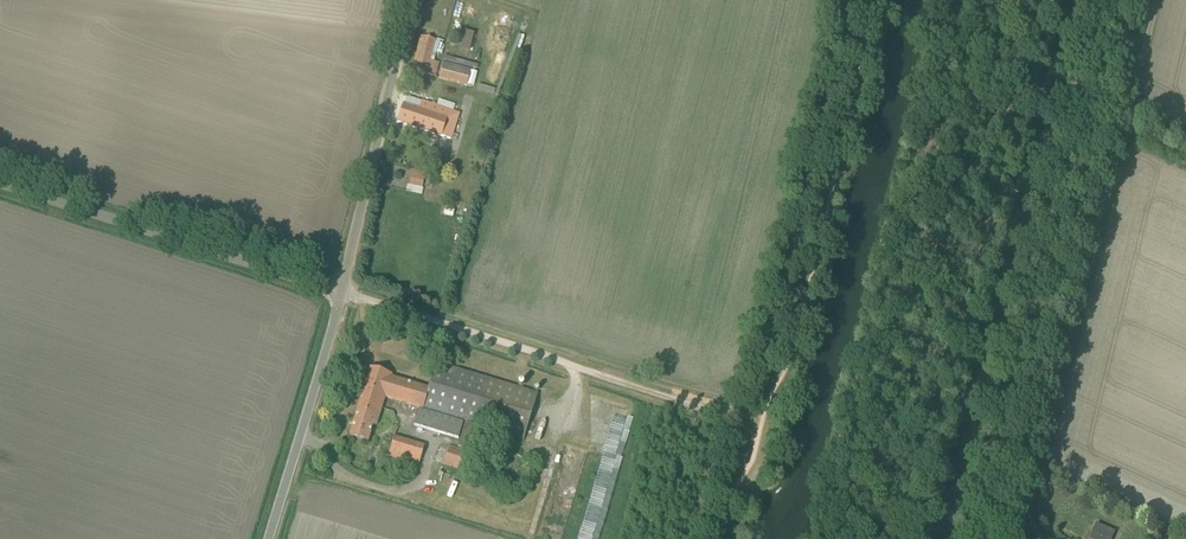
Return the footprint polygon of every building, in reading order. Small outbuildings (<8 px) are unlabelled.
[(424,74),(433,39),(422,36),(413,71),(424,74)] [(506,79),(516,52),(509,49),(504,63),(497,60),(494,68),(501,70),(499,76),(506,79)] [(473,87),(478,70),(445,61),(440,78),(473,87)] [(403,104),(398,122),(450,139),(459,114),(423,102),(407,96),(404,104),(403,104)] [(425,173),(411,170),(408,185),(422,188),(425,173)] [(456,205),(454,210),(467,213),(469,208),(456,205)] [(523,439),(537,393),(436,363),(429,388),(422,409),(523,439)] [(384,397),(422,409),(429,388),(391,377),(391,375),(370,368),(349,436),(368,442),(373,425),(376,426),(384,397)] [(463,423),(419,409),(414,426),(458,439),(463,423)] [(396,459),(402,439),(394,437),(388,457),(396,459)] [(449,447),(444,467),(464,471),(469,451),(449,447)] [(1094,538),(1116,538),(1119,532),(1096,522),(1090,537),(1094,538)]
